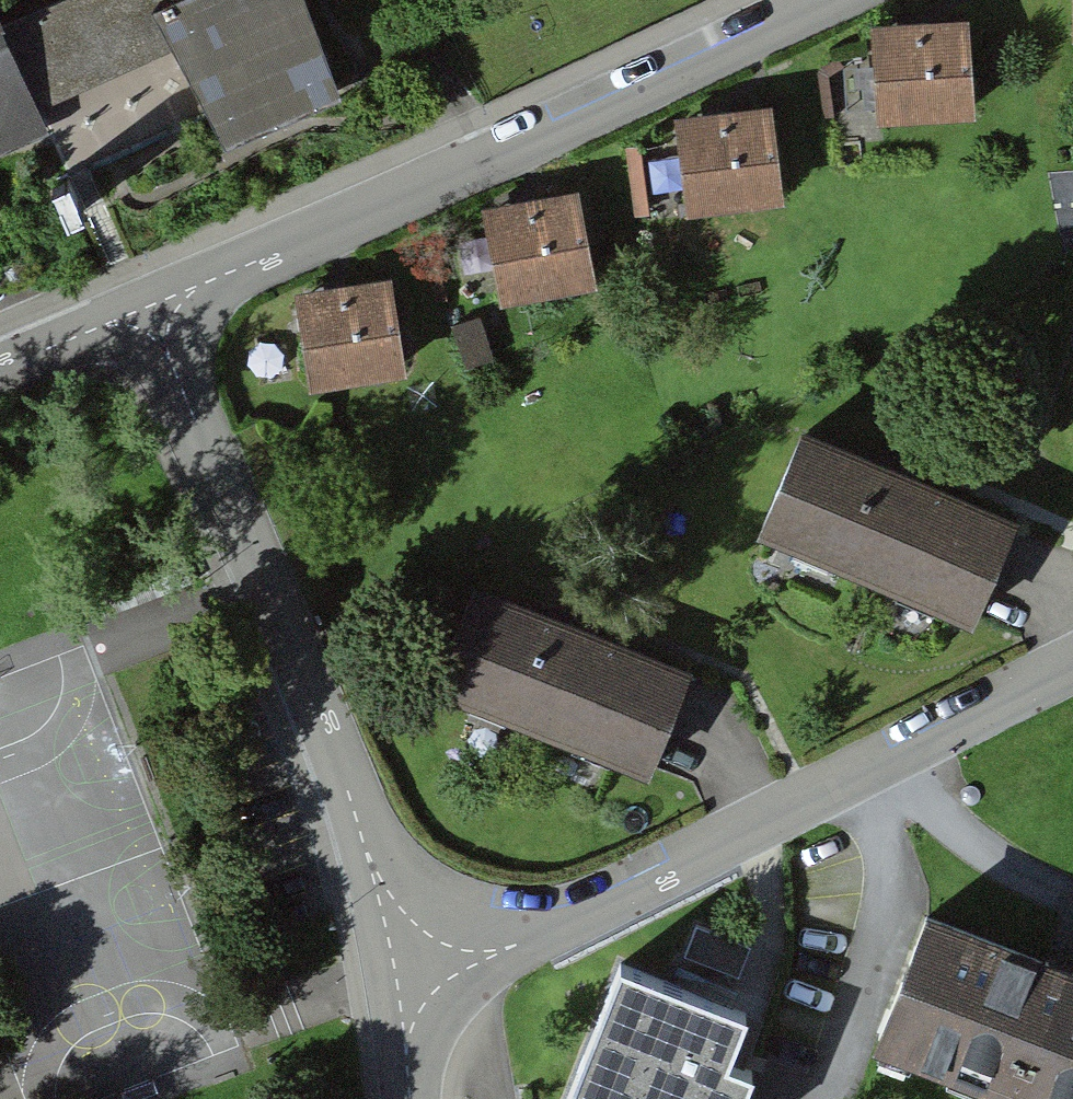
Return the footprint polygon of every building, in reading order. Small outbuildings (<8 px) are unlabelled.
[(300,0),(61,0),(0,28),(0,33),(35,110),(168,49),(224,153),(339,101),(300,0)] [(868,35),(876,136),(976,129),(969,28),(868,35)] [(27,114),(35,110),(0,33),(0,162),(29,149),(41,143),(27,114)] [(673,127),(686,228),(784,216),(771,115),(673,127)] [(481,218),(499,318),(597,300),(579,200),(481,218)] [(308,404),(406,387),(389,287),(291,304),(308,404)] [(753,543),(970,636),(1017,528),(800,435),(753,543)] [(428,701),(646,788),(690,678),(471,592),(428,701)] [(925,921),(879,1044),(1025,1098),(1072,1098),(1072,977),(925,921)] [(684,956),(739,978),(751,947),(696,926),(684,956)] [(751,1074),(727,1064),(747,1015),(617,964),(564,1098),(741,1098),(751,1074)]
